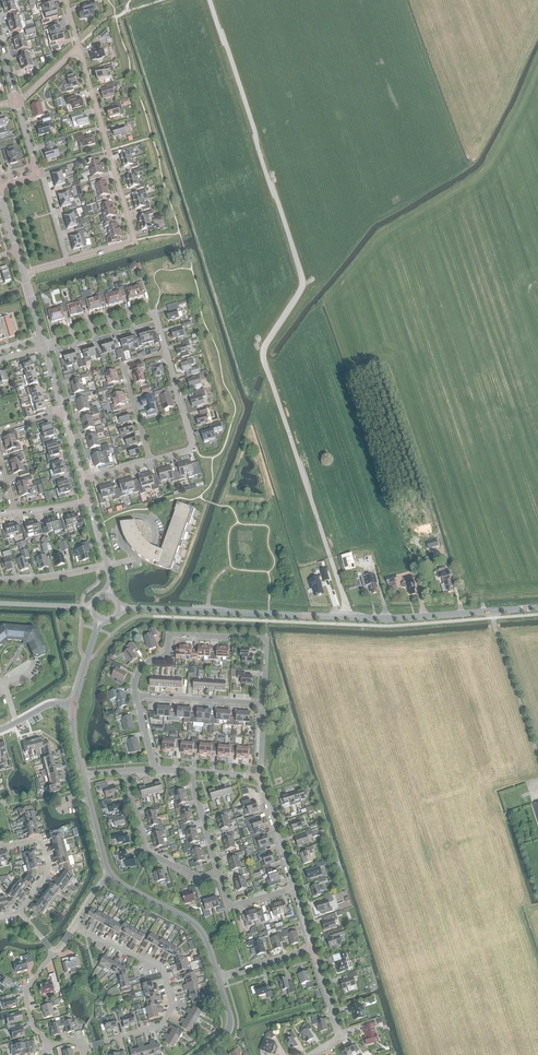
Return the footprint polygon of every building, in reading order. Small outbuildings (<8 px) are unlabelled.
[(83,9),(78,10),(81,19),(84,18),(85,19),(89,17),(90,16),(94,15),(93,10),(96,9),(94,2),(86,4),(87,8),(83,9)] [(41,14),(55,10),(53,4),(45,6),(44,3),(37,5),(38,9),(38,10),(39,11),(40,11),(41,14)] [(10,16),(17,14),(19,13),(18,10),(17,8),(16,4),(15,4),(4,8),(6,14),(9,13),(10,16)] [(49,19),(57,17),(55,10),(41,14),(43,20),(41,21),(42,25),(50,22),(49,19)] [(11,19),(8,20),(9,26),(20,23),(23,23),(21,16),(18,17),(17,14),(10,16),(11,19)] [(11,32),(22,29),(20,23),(9,26),(11,32)] [(34,24),(24,27),(27,36),(37,33),(34,24)] [(60,27),(52,29),(51,26),(43,28),(44,32),(46,31),(48,37),(62,33),(60,27)] [(109,32),(105,28),(97,36),(101,40),(109,32)] [(57,45),(56,42),(63,39),(62,33),(48,37),(50,43),(49,43),(50,47),(57,45)] [(13,39),(15,45),(26,42),(24,36),(13,39)] [(28,48),(26,42),(15,45),(16,51),(28,48)] [(102,49),(100,44),(93,46),(94,51),(90,52),(93,60),(97,59),(101,58),(105,56),(103,49),(102,49)] [(18,58),(20,64),(31,60),(30,54),(29,55),(28,51),(21,53),(22,57),(18,58)] [(22,69),(26,68),(27,72),(33,70),(32,66),(33,66),(31,60),(20,64),(22,69)] [(114,72),(112,66),(103,68),(104,72),(97,74),(99,81),(112,78),(111,74),(114,72)] [(78,86),(75,75),(71,76),(67,77),(69,85),(64,86),(66,93),(74,90),(73,87),(78,86)] [(115,88),(114,82),(107,84),(108,88),(101,90),(104,99),(114,96),(112,88),(115,88)] [(73,96),(66,98),(67,102),(70,101),(71,104),(72,109),(83,106),(81,98),(76,99),(74,100),(73,96)] [(37,103),(36,102),(34,103),(34,104),(34,105),(31,105),(35,118),(42,116),(43,120),(50,118),(49,112),(43,114),(40,103),(38,104),(37,103)] [(122,108),(120,103),(112,105),(113,109),(107,111),(109,118),(120,115),(121,115),(125,114),(123,108),(122,108)] [(81,118),(80,114),(71,117),(73,123),(77,121),(78,126),(89,123),(86,116),(81,118)] [(53,128),(51,121),(43,123),(44,127),(38,129),(39,132),(38,132),(39,136),(40,136),(51,133),(50,129),(53,128)] [(126,134),(124,126),(120,127),(120,128),(113,130),(115,137),(122,135),(122,136),(126,134)] [(84,138),(83,134),(76,136),(78,142),(82,141),(83,147),(94,144),(92,135),(84,138)] [(54,148),(53,142),(46,144),(48,150),(44,151),(47,160),(59,156),(57,147),(54,148)] [(120,155),(122,161),(132,158),(131,155),(135,154),(133,148),(126,150),(127,153),(120,155)] [(10,152),(9,149),(3,151),(5,159),(8,158),(10,165),(17,162),(14,151),(10,152)] [(132,158),(122,161),(123,167),(131,165),(132,168),(138,167),(137,163),(134,164),(132,158)] [(90,170),(101,167),(99,161),(94,163),(93,162),(92,159),(83,162),(85,168),(88,167),(89,167),(90,170)] [(51,175),(53,181),(63,178),(62,175),(66,174),(65,171),(68,170),(67,167),(58,169),(59,173),(51,175)] [(101,167),(90,170),(92,176),(89,177),(90,181),(97,179),(97,176),(97,175),(103,173),(101,167)] [(128,182),(138,179),(136,173),(142,172),(141,168),(132,171),(133,174),(126,176),(128,182)] [(63,178),(53,181),(55,187),(62,185),(63,188),(71,186),(70,183),(69,183),(68,180),(64,182),(63,178)] [(138,179),(128,182),(129,188),(137,186),(138,189),(144,188),(143,183),(139,183),(138,179)] [(95,185),(96,191),(107,188),(105,182),(100,184),(99,183),(98,180),(90,183),(91,186),(95,185)] [(73,191),(72,188),(64,190),(65,194),(57,196),(59,202),(69,199),(74,198),(73,194),(72,194),(71,192),(73,191)] [(107,188),(96,191),(98,197),(96,198),(97,202),(104,200),(103,197),(103,196),(109,194),(107,188)] [(132,197),(134,203),(144,200),(142,194),(146,193),(145,190),(138,192),(139,195),(132,197)] [(70,202),(69,199),(59,202),(61,208),(68,206),(69,209),(77,207),(76,204),(75,204),(74,201),(70,202)] [(145,204),(144,200),(134,203),(135,209),(143,207),(144,210),(150,209),(149,203),(145,204)] [(103,212),(113,209),(111,203),(106,205),(105,204),(104,201),(97,203),(99,209),(101,209),(103,212)] [(113,209),(103,212),(104,216),(100,217),(102,223),(110,221),(109,218),(109,217),(115,215),(113,209)] [(80,219),(79,215),(78,215),(76,210),(70,211),(71,215),(63,217),(65,223),(80,219)] [(140,224),(150,221),(148,215),(153,214),(152,211),(144,213),(145,216),(138,218),(140,224)] [(75,230),(84,228),(83,225),(81,225),(80,222),(81,222),(80,219),(65,223),(67,229),(74,227),(75,230)] [(150,231),(156,229),(160,229),(159,225),(155,226),(155,223),(151,224),(150,221),(140,224),(141,230),(149,228),(150,231)] [(108,230),(109,233),(119,230),(118,224),(112,226),(111,225),(110,222),(103,224),(104,228),(105,231),(108,230)] [(71,244),(86,240),(85,237),(84,237),(83,234),(86,233),(85,230),(76,232),(77,236),(69,238),(71,244)] [(107,239),(108,244),(121,240),(119,237),(121,236),(119,230),(109,233),(109,236),(107,239)] [(86,240),(71,244),(73,250),(80,248),(81,251),(88,250),(87,246),(86,244),(87,243),(86,240)] [(11,282),(6,266),(1,268),(0,268),(5,283),(5,282),(10,281),(10,282),(11,282)] [(137,287),(133,288),(136,298),(143,296),(141,291),(144,290),(142,282),(136,283),(137,287)] [(121,296),(124,295),(122,288),(121,283),(117,284),(116,289),(117,292),(113,294),(116,304),(123,302),(121,296)] [(129,300),(136,298),(133,288),(128,289),(127,286),(122,288),(124,295),(127,295),(129,300)] [(97,298),(93,299),(96,310),(103,308),(100,301),(103,300),(101,292),(101,291),(98,292),(98,293),(96,294),(97,298)] [(109,306),(116,304),(113,294),(108,295),(107,292),(105,293),(104,291),(101,292),(103,300),(106,299),(109,306)] [(88,296),(82,298),(84,305),(87,304),(89,312),(96,310),(93,299),(89,300),(88,296)] [(82,306),(84,305),(82,298),(77,300),(78,303),(74,305),(77,315),(84,313),(82,306)] [(63,302),(64,304),(65,311),(68,310),(70,317),(77,315),(74,305),(70,306),(69,302),(66,303),(66,301),(63,302)] [(179,310),(177,303),(168,306),(170,312),(167,313),(169,320),(179,318),(177,311),(179,310)] [(59,309),(55,310),(58,321),(65,319),(63,312),(65,311),(64,304),(58,306),(59,309)] [(51,323),(58,321),(55,310),(51,311),(50,307),(47,308),(47,307),(44,308),(46,316),(49,315),(51,323)] [(6,334),(7,339),(14,336),(13,333),(16,332),(12,319),(10,320),(9,316),(4,318),(5,322),(0,324),(0,336),(6,334)] [(184,335),(182,327),(178,328),(178,329),(171,331),(173,339),(184,335)] [(150,329),(144,331),(147,340),(148,343),(154,341),(155,344),(159,343),(157,337),(153,338),(150,329)] [(140,339),(137,340),(139,347),(142,346),(142,345),(142,344),(148,343),(147,340),(144,331),(138,332),(140,339)] [(131,334),(125,336),(128,346),(133,344),(135,349),(139,348),(139,347),(137,340),(133,341),(131,334)] [(122,347),(128,346),(125,336),(120,338),(122,347)] [(106,341),(109,351),(115,350),(112,340),(106,341)] [(103,353),(109,351),(106,341),(101,343),(103,353)] [(190,346),(189,341),(182,343),(183,346),(176,348),(178,355),(181,354),(182,358),(189,356),(187,347),(190,346)] [(93,345),(88,347),(90,357),(96,355),(97,359),(100,358),(98,351),(95,352),(93,345)] [(85,358),(90,357),(88,347),(82,349),(85,358)] [(75,351),(69,352),(72,362),(72,363),(74,364),(75,364),(76,362),(76,361),(77,360),(75,351)] [(72,362),(69,352),(63,354),(65,361),(61,362),(64,373),(68,372),(67,367),(72,365),(71,362),(72,362)] [(192,359),(190,358),(188,359),(187,360),(188,363),(181,365),(181,367),(180,367),(180,368),(180,369),(180,370),(181,370),(181,371),(182,371),(183,372),(190,370),(191,375),(200,373),(198,367),(192,369),(191,365),(192,365),(193,363),(192,359)] [(24,370),(33,367),(32,362),(27,363),(26,359),(20,360),(21,364),(19,365),(21,370),(24,370)] [(164,374),(161,365),(152,367),(155,376),(164,374)] [(145,381),(141,368),(137,369),(134,370),(135,374),(133,374),(136,383),(145,381)] [(106,379),(117,376),(115,370),(110,372),(109,369),(101,371),(103,377),(106,376),(106,379)] [(209,378),(207,371),(199,374),(201,381),(209,378)] [(36,378),(35,372),(26,375),(27,380),(36,378)] [(201,384),(198,375),(191,377),(191,380),(188,381),(190,388),(201,384)] [(117,376),(106,379),(107,382),(103,384),(105,389),(114,387),(113,383),(119,382),(117,376)] [(38,383),(36,378),(27,380),(29,386),(38,383)] [(71,382),(73,388),(82,385),(81,379),(71,382)] [(81,396),(90,393),(90,389),(85,390),(84,391),(83,387),(82,385),(73,388),(74,394),(79,392),(80,392),(81,396)] [(27,391),(29,396),(41,393),(39,387),(30,390),(27,391)] [(206,397),(204,390),(197,392),(198,396),(190,398),(191,400),(190,400),(191,401),(191,402),(193,407),(204,404),(202,398),(206,397)] [(113,401),(124,398),(122,392),(116,394),(116,391),(106,394),(108,399),(112,398),(113,401)] [(33,401),(42,398),(41,393),(29,396),(30,402),(33,401)] [(91,396),(90,393),(81,396),(82,399),(76,401),(78,406),(88,404),(87,401),(89,400),(88,397),(91,396)] [(173,407),(170,394),(161,396),(163,402),(162,403),(164,409),(173,407)] [(155,410),(151,396),(141,399),(143,405),(144,406),(146,406),(148,412),(155,410)] [(124,398),(113,401),(114,405),(111,405),(113,412),(121,409),(120,406),(125,404),(124,398)] [(44,403),(35,406),(32,407),(34,412),(36,412),(37,415),(44,413),(43,410),(45,409),(44,403)] [(91,409),(91,412),(98,411),(97,407),(93,408),(92,405),(88,406),(88,404),(78,406),(80,412),(91,409)] [(208,415),(206,408),(199,410),(200,417),(196,418),(198,425),(209,422),(207,415),(208,415)] [(121,416),(120,413),(113,415),(114,418),(115,417),(116,417),(118,424),(130,421),(128,414),(121,416)] [(83,425),(93,422),(91,416),(82,419),(83,425)] [(42,433),(52,430),(51,429),(52,427),(51,426),(50,425),(50,424),(44,425),(43,422),(37,424),(38,430),(41,429),(42,433)] [(95,428),(93,422),(83,425),(85,431),(95,428)] [(124,427),(123,424),(117,426),(118,429),(119,428),(121,435),(133,432),(131,425),(124,427)] [(222,431),(221,424),(209,427),(210,431),(202,434),(204,442),(216,439),(214,433),(219,431),(222,431)] [(52,431),(52,430),(42,433),(44,439),(41,439),(42,443),(49,441),(48,438),(53,436),(53,435),(53,433),(53,432),(52,431)] [(5,444),(15,441),(18,441),(15,431),(9,433),(10,436),(3,438),(5,444)] [(87,437),(88,443),(98,440),(97,434),(87,437)] [(127,438),(126,435),(120,437),(121,440),(125,439),(127,446),(136,443),(134,436),(127,438)] [(98,440),(88,443),(90,449),(100,446),(98,440)] [(16,445),(15,441),(5,444),(7,451),(13,449),(14,452),(21,450),(19,444),(16,445)] [(46,445),(48,451),(57,449),(57,447),(57,446),(57,445),(56,444),(55,442),(50,444),(49,441),(42,443),(43,446),(46,445)] [(130,449),(129,446),(123,448),(124,451),(128,450),(130,457),(131,456),(131,458),(133,458),(137,457),(137,456),(137,455),(140,454),(138,447),(130,449)] [(92,456),(94,461),(108,457),(106,452),(110,451),(109,448),(102,449),(103,453),(102,453),(92,456)] [(57,450),(57,449),(48,451),(49,455),(46,456),(48,461),(54,459),(53,456),(59,455),(58,453),(59,452),(58,451),(57,450)] [(10,461),(11,468),(22,464),(21,461),(24,460),(22,454),(15,456),(16,459),(10,461)] [(108,457),(94,461),(95,467),(105,465),(106,464),(107,468),(114,466),(113,462),(110,463),(108,457)] [(55,463),(54,459),(48,461),(49,465),(51,464),(53,470),(62,467),(62,466),(62,464),(61,462),(61,461),(55,463)] [(190,461),(184,463),(187,475),(191,474),(192,477),(200,474),(197,466),(192,467),(190,461)] [(179,471),(176,472),(178,480),(184,479),(183,476),(187,475),(184,463),(177,465),(179,471)] [(22,464),(11,468),(13,474),(20,472),(21,476),(29,474),(27,467),(23,468),(22,464)] [(63,469),(62,467),(53,470),(55,476),(51,477),(52,480),(53,480),(60,478),(59,475),(64,473),(64,472),(64,471),(64,470),(63,469)] [(170,467),(164,468),(168,480),(171,479),(172,482),(178,480),(176,472),(172,473),(170,467)] [(161,482),(168,480),(164,468),(158,470),(160,477),(156,478),(159,486),(162,485),(161,482)] [(159,489),(159,486),(156,478),(153,479),(151,472),(145,474),(148,486),(152,485),(153,490),(159,489)] [(140,482),(137,483),(139,492),(140,494),(146,493),(145,490),(144,487),(148,486),(145,474),(138,476),(140,482)] [(18,491),(29,488),(27,481),(32,480),(31,477),(22,479),(23,482),(16,484),(18,491)] [(60,478),(53,480),(55,486),(57,485),(58,489),(68,486),(67,485),(68,483),(68,482),(66,481),(66,480),(61,481),(60,478)] [(139,492),(137,483),(133,484),(131,478),(125,480),(128,492),(132,491),(133,493),(139,492)] [(121,488),(117,489),(120,497),(126,496),(125,493),(128,492),(125,480),(119,482),(121,488)] [(105,485),(109,497),(113,496),(114,500),(120,499),(120,497),(117,489),(114,490),(112,484),(105,485)] [(105,498),(109,497),(105,485),(99,487),(101,494),(98,495),(100,504),(106,503),(105,498)] [(68,486),(58,489),(56,490),(58,499),(65,497),(64,494),(70,492),(69,491),(70,489),(69,488),(68,487),(68,486)] [(29,488),(18,491),(20,497),(27,495),(28,498),(34,496),(33,490),(30,491),(29,488)] [(128,546),(130,547),(131,548),(132,550),(134,553),(137,555),(138,556),(141,558),(144,560),(146,561),(147,562),(149,563),(153,564),(154,562),(156,563),(156,565),(175,572),(177,573),(177,572),(171,570),(174,563),(177,564),(178,564),(174,563),(177,555),(180,557),(180,556),(177,555),(180,548),(183,549),(183,548),(180,547),(182,540),(186,541),(182,539),(185,532),(188,533),(185,532),(188,524),(191,526),(191,525),(188,524),(191,517),(194,518),(194,517),(191,516),(193,509),(197,510),(177,503),(174,511),(175,511),(161,551),(158,550),(152,547),(148,545),(149,544),(150,542),(151,541),(152,539),(152,538),(152,536),(152,534),(152,532),(152,531),(150,528),(150,526),(148,525),(147,524),(146,523),(144,521),(143,521),(142,521),(139,520),(138,520),(136,520),(135,520),(133,521),(132,521),(129,522),(120,524),(121,529),(123,535),(123,537),(123,538),(124,541),(125,542),(125,543),(127,545),(128,546)] [(70,515),(73,526),(76,525),(77,527),(83,526),(80,518),(77,519),(76,514),(70,515)] [(69,527),(73,526),(70,515),(64,517),(65,522),(62,523),(64,531),(70,529),(69,527)] [(53,530),(54,532),(57,531),(63,529),(61,522),(58,523),(57,522),(56,517),(50,519),(53,530)] [(53,530),(50,519),(44,521),(46,526),(42,527),(44,534),(50,532),(50,531),(53,530)] [(30,522),(33,533),(34,536),(38,535),(43,533),(41,525),(37,526),(37,525),(36,520),(30,522)] [(10,524),(13,535),(16,534),(17,536),(23,534),(20,527),(17,528),(16,522),(10,524)] [(33,533),(30,522),(24,524),(26,529),(22,530),(25,539),(28,539),(27,534),(33,533)] [(13,535),(10,524),(4,526),(5,531),(2,532),(4,540),(10,538),(9,536),(13,535)] [(68,550),(66,541),(60,542),(63,551),(68,550)] [(90,552),(87,543),(80,545),(82,549),(74,551),(76,555),(77,555),(79,562),(88,560),(86,553),(90,552)] [(29,558),(27,550),(21,552),(22,558),(16,559),(17,564),(19,564),(21,571),(28,568),(26,559),(29,558)] [(4,563),(2,564),(3,569),(6,568),(6,571),(12,569),(11,564),(10,563),(13,562),(11,555),(11,551),(10,551),(2,553),(4,557),(5,557),(6,559),(6,560),(4,560),(3,560),(4,563)] [(352,553),(341,556),(345,572),(356,569),(353,559),(352,553)] [(64,564),(61,554),(54,556),(57,566),(64,564)] [(48,566),(45,556),(36,558),(39,569),(48,566)] [(327,567),(321,569),(324,581),(330,579),(327,567)] [(453,582),(451,572),(441,575),(443,585),(444,585),(446,593),(448,592),(448,594),(453,592),(452,588),(453,587),(452,583),(453,582)] [(362,579),(361,579),(363,587),(364,587),(368,586),(368,587),(369,587),(371,594),(372,594),(372,595),(377,593),(376,589),(377,589),(376,584),(377,584),(375,575),(362,579)] [(398,582),(396,575),(386,578),(389,588),(397,586),(396,582),(398,582)] [(319,576),(308,579),(311,588),(313,587),(315,594),(317,594),(318,594),(322,592),(322,594),(325,593),(319,576)] [(414,585),(412,576),(403,579),(404,583),(401,583),(402,588),(403,588),(407,588),(409,595),(411,595),(411,596),(416,595),(414,590),(415,590),(414,585)] [(3,626),(0,628),(0,646),(1,645),(7,639),(23,641),(28,644),(33,654),(32,655),(34,658),(38,658),(45,654),(46,650),(36,631),(33,628),(3,626)] [(157,636),(154,629),(148,630),(150,635),(143,637),(148,650),(157,647),(153,637),(157,636)] [(137,649),(132,643),(127,647),(129,650),(123,653),(130,663),(137,658),(133,652),(137,649)] [(185,656),(186,645),(180,645),(180,649),(176,649),(176,658),(181,659),(181,656),(185,656)] [(189,659),(195,659),(195,651),(192,651),(192,646),(186,645),(185,656),(189,656),(189,659)] [(198,651),(195,651),(195,659),(200,659),(200,657),(204,657),(204,646),(198,646),(198,651)] [(204,646),(204,657),(208,657),(208,660),(213,660),(213,652),(210,652),(211,646),(204,646)] [(217,652),(213,652),(213,660),(219,660),(219,657),(223,657),(223,647),(217,647),(217,652)] [(223,647),(223,657),(226,658),(226,660),(232,661),(232,653),(229,653),(229,647),(223,647)] [(249,649),(241,649),(240,656),(242,656),(242,662),(253,663),(253,656),(249,656),(249,649)] [(121,667),(114,663),(112,666),(116,668),(112,676),(117,679),(118,679),(116,682),(121,684),(122,681),(123,682),(127,674),(120,670),(121,667)] [(245,672),(238,671),(237,678),(241,678),(241,684),(252,684),(252,676),(244,676),(245,672)] [(118,694),(116,690),(109,692),(111,699),(116,698),(119,708),(128,706),(124,692),(118,694)] [(160,716),(164,717),(165,707),(158,706),(157,713),(153,713),(153,720),(159,720),(160,716)] [(171,707),(165,707),(164,717),(168,717),(168,721),(170,721),(174,721),(174,714),(171,714),(171,707)] [(177,715),(174,714),(174,721),(177,721),(177,718),(184,718),(184,708),(178,708),(177,715)] [(190,722),(193,723),(194,716),(191,716),(191,709),(184,708),(184,718),(190,718),(190,722)] [(197,719),(203,719),(204,710),(197,709),(197,716),(194,716),(193,723),(196,723),(197,719)] [(211,710),(204,710),(203,719),(203,723),(210,724),(213,724),(213,717),(210,717),(211,716),(211,715),(211,710)] [(216,720),(223,721),(224,711),(217,710),(216,717),(213,717),(213,724),(216,724),(216,720)] [(227,725),(233,725),(233,718),(230,718),(231,711),(224,711),(223,721),(227,721),(227,725)] [(243,722),(243,712),(237,712),(236,719),(233,718),(233,725),(242,726),(243,722)] [(250,713),(243,712),(243,722),(247,722),(247,726),(253,727),(253,720),(250,720),(250,713)] [(124,718),(123,715),(116,717),(117,721),(122,719),(124,730),(133,728),(131,717),(124,718)] [(42,748),(45,758),(52,756),(51,754),(47,740),(44,741),(43,737),(40,738),(39,738),(42,748)] [(130,741),(129,737),(122,739),(123,743),(128,742),(130,752),(139,750),(136,739),(130,741)] [(169,738),(163,738),(160,737),(159,747),(162,747),(162,751),(168,752),(169,741),(169,738)] [(42,748),(39,738),(34,739),(38,754),(40,753),(39,749),(42,748)] [(196,750),(197,741),(197,739),(192,738),(191,743),(188,743),(187,753),(193,754),(193,750),(196,750)] [(38,754),(34,739),(28,741),(31,751),(34,750),(35,755),(38,754)] [(178,747),(179,739),(173,739),(173,741),(169,741),(168,752),(174,752),(175,747),(178,747)] [(184,740),(179,739),(178,747),(181,747),(180,753),(187,753),(188,743),(184,742),(184,740)] [(31,751),(28,741),(22,742),(25,753),(29,752),(30,756),(32,755),(31,751)] [(199,755),(205,755),(206,745),(202,744),(202,741),(200,741),(197,741),(196,750),(199,751),(199,755)] [(212,752),(215,752),(216,743),(210,742),(210,745),(206,745),(205,755),(211,756),(212,752)] [(221,743),(216,743),(215,752),(218,752),(218,756),(224,757),(225,746),(221,746),(221,743)] [(230,753),(233,754),(234,744),(229,744),(229,747),(225,746),(224,757),(230,757),(230,753)] [(242,759),(243,748),(239,748),(240,745),(234,744),(233,754),(236,754),(236,758),(242,759)] [(247,748),(243,748),(242,759),(248,759),(249,754),(253,754),(254,746),(247,745),(247,748)] [(56,755),(52,756),(45,758),(42,759),(43,764),(54,762),(53,758),(57,757),(56,755)] [(43,764),(45,770),(59,766),(59,764),(55,765),(54,762),(43,764)] [(60,768),(59,766),(45,770),(46,776),(57,773),(56,770),(60,768)] [(58,777),(57,773),(46,776),(48,782),(63,778),(62,775),(58,777)] [(63,780),(63,778),(48,782),(49,787),(55,786),(60,785),(59,781),(63,780)] [(109,788),(107,783),(98,785),(100,790),(104,789),(106,797),(117,794),(115,786),(109,788)] [(56,789),(55,786),(49,787),(45,788),(47,794),(61,790),(61,788),(56,789)] [(147,795),(145,787),(140,788),(140,790),(138,791),(140,797),(147,795)] [(175,796),(176,799),(186,796),(185,790),(178,792),(177,788),(169,790),(171,797),(175,796)] [(305,798),(305,796),(306,796),(307,794),(307,793),(305,792),(303,792),(303,790),(297,792),(300,800),(305,798)] [(297,792),(292,793),(295,801),(295,802),(296,804),(298,804),(301,803),(300,800),(297,792)] [(292,793),(287,795),(290,802),(290,803),(291,806),(296,804),(295,802),(295,801),(292,793)] [(283,799),(279,800),(281,806),(285,805),(290,803),(290,802),(287,795),(282,797),(283,799)] [(188,802),(186,796),(176,799),(177,802),(174,803),(176,810),(183,807),(182,804),(188,802)] [(246,807),(247,809),(257,806),(255,800),(249,802),(247,798),(241,800),(243,808),(246,807)] [(113,804),(112,800),(103,802),(104,806),(108,805),(110,812),(121,809),(120,802),(113,804)] [(257,806),(247,809),(249,814),(258,811),(257,806)] [(19,815),(23,815),(23,814),(30,813),(30,812),(28,807),(14,810),(14,813),(19,812),(19,815)] [(146,813),(148,820),(158,818),(156,811),(159,810),(158,807),(150,809),(151,812),(146,813)] [(180,815),(181,819),(192,815),(190,809),(184,811),(183,807),(176,810),(178,816),(180,815)] [(33,812),(30,812),(30,813),(23,814),(23,815),(24,818),(19,819),(20,821),(35,817),(33,812)] [(194,822),(192,815),(181,819),(182,822),(179,823),(181,829),(190,827),(189,823),(194,822)] [(117,819),(116,816),(108,818),(110,824),(114,823),(115,827),(125,824),(124,818),(117,819)] [(217,819),(218,824),(228,822),(226,816),(217,819)] [(252,826),(262,823),(260,818),(255,819),(255,816),(245,819),(247,823),(248,828),(252,826)] [(35,817),(20,821),(20,823),(25,822),(26,826),(36,823),(35,817)] [(305,822),(303,817),(297,819),(298,822),(291,824),(293,830),(302,827),(301,823),(305,822)] [(154,826),(155,829),(163,827),(162,824),(159,824),(158,818),(148,820),(150,827),(154,826)] [(229,827),(228,822),(218,824),(220,830),(227,828),(228,832),(234,831),(233,826),(229,827)] [(26,829),(22,831),(23,833),(38,829),(36,823),(26,826),(26,829)] [(264,829),(262,823),(252,826),(253,828),(250,829),(251,832),(252,836),(259,834),(258,831),(264,829)] [(163,827),(155,829),(156,833),(152,834),(154,841),(163,839),(162,835),(165,834),(163,827)] [(191,830),(190,827),(181,829),(183,836),(186,835),(187,838),(198,835),(196,829),(191,830)] [(29,837),(39,835),(38,829),(23,833),(23,835),(28,834),(29,837)] [(320,836),(318,829),(311,831),(313,837),(320,836)] [(119,832),(112,834),(113,840),(118,839),(119,843),(124,842),(124,844),(130,842),(128,833),(123,835),(123,831),(119,832)] [(52,839),(53,843),(63,840),(62,834),(54,836),(53,833),(46,834),(48,840),(52,839)] [(259,834),(252,836),(255,844),(268,840),(266,835),(259,837),(259,834)] [(199,841),(198,835),(187,838),(188,841),(185,842),(186,845),(182,846),(183,850),(194,846),(193,843),(199,841)] [(308,843),(306,835),(295,838),(298,846),(308,843)] [(224,845),(234,842),(232,836),(223,839),(224,845)] [(164,843),(163,839),(154,841),(155,848),(160,847),(161,850),(169,848),(167,842),(164,843)] [(49,847),(50,850),(65,846),(63,840),(53,843),(54,846),(49,847)] [(268,840),(255,844),(258,853),(265,850),(264,847),(269,846),(268,840)] [(234,842),(224,845),(226,851),(235,848),(234,842)] [(55,851),(56,854),(66,851),(65,846),(50,850),(50,852),(55,851)] [(195,850),(194,846),(183,850),(185,854),(188,853),(189,855),(192,854),(193,857),(203,854),(201,848),(195,850)] [(314,850),(313,846),(305,849),(306,852),(300,854),(302,859),(304,864),(312,861),(310,855),(313,854),(312,850),(314,850)] [(23,854),(24,860),(35,857),(34,854),(38,852),(37,850),(36,847),(29,848),(30,852),(23,854)] [(0,851),(0,860),(1,862),(8,861),(5,850),(0,851)] [(266,853),(265,850),(258,853),(259,856),(258,856),(259,862),(260,861),(273,857),(271,852),(266,853)] [(68,857),(66,851),(56,854),(57,858),(52,859),(53,861),(68,857)] [(127,857),(126,851),(119,853),(121,861),(124,860),(126,868),(131,867),(136,866),(133,855),(127,857)] [(205,861),(203,854),(193,857),(194,861),(189,862),(191,868),(201,866),(200,862),(205,861)] [(36,861),(35,857),(24,860),(26,866),(41,862),(40,859),(36,861)] [(70,866),(68,857),(53,861),(53,863),(58,862),(59,866),(60,865),(61,869),(64,868),(70,866)] [(230,865),(239,862),(238,857),(228,859),(230,865)] [(260,861),(263,870),(269,868),(268,865),(275,863),(273,857),(260,861)] [(325,866),(324,861),(315,864),(317,868),(306,871),(308,879),(322,875),(319,867),(325,866)] [(41,862),(26,866),(28,873),(37,875),(39,875),(40,875),(38,869),(37,865),(41,864),(41,862)] [(239,862),(230,865),(232,871),(241,868),(239,862)] [(65,872),(61,877),(70,883),(73,878),(72,877),(73,876),(70,866),(64,868),(65,872)] [(270,871),(269,868),(263,870),(264,873),(267,872),(269,878),(278,875),(277,869),(270,871)] [(165,877),(163,870),(153,873),(154,878),(155,878),(156,882),(166,880),(167,883),(170,882),(168,876),(165,877)] [(33,880),(37,875),(28,873),(23,880),(28,884),(32,886),(35,881),(33,880)] [(280,880),(278,875),(269,878),(269,880),(266,881),(268,887),(275,885),(274,882),(280,880)] [(66,888),(70,883),(61,877),(59,879),(55,877),(54,879),(66,888)] [(236,885),(245,883),(244,877),(234,880),(236,885)] [(63,892),(66,888),(54,879),(53,880),(56,883),(54,886),(60,890),(63,892)] [(18,880),(14,885),(23,891),(26,894),(28,892),(24,890),(28,884),(23,880),(21,883),(18,880)] [(48,889),(57,895),(60,890),(54,886),(48,881),(47,883),(50,886),(48,889)] [(245,883),(236,885),(238,891),(247,889),(245,883)] [(14,885),(11,890),(23,899),(24,897),(21,894),(23,891),(14,885)] [(319,888),(318,885),(311,887),(314,896),(314,897),(315,897),(317,897),(318,896),(317,895),(321,894),(320,892),(323,891),(324,890),(323,887),(322,887),(319,888)] [(196,893),(194,886),(188,888),(189,892),(182,894),(185,904),(190,903),(190,902),(194,901),(192,894),(196,893)] [(53,900),(57,895),(48,889),(46,892),(42,889),(41,891),(53,900)] [(21,901),(23,899),(11,890),(7,894),(10,897),(9,899),(13,905),(18,898),(21,901)] [(50,905),(53,900),(41,891),(40,893),(43,895),(41,898),(50,905)] [(334,901),(332,895),(325,897),(326,901),(316,904),(318,912),(321,911),(322,914),(325,913),(325,914),(333,911),(332,907),(330,908),(328,903),(334,901)] [(13,905),(9,899),(6,900),(5,896),(0,897),(0,900),(3,912),(5,911),(4,907),(13,905)] [(217,897),(210,899),(213,909),(216,908),(217,910),(224,909),(221,901),(218,902),(217,897)] [(38,903),(46,909),(50,905),(41,898),(39,901),(35,898),(34,900),(38,903)] [(209,910),(213,909),(210,899),(203,901),(204,906),(201,907),(203,914),(210,913),(209,910)] [(284,902),(277,904),(281,914),(285,913),(286,917),(292,915),(289,908),(286,909),(284,902)] [(43,914),(46,909),(38,903),(35,906),(32,903),(29,908),(34,912),(36,909),(43,914)] [(281,914),(277,904),(271,906),(273,913),(270,914),(272,920),(275,919),(274,916),(281,914)] [(89,922),(91,923),(98,911),(93,908),(88,916),(91,918),(89,922)] [(252,911),(255,921),(261,919),(262,922),(265,922),(266,922),(269,921),(267,914),(264,915),(263,915),(260,916),(259,909),(252,911)] [(98,911),(91,923),(93,924),(95,920),(98,922),(103,914),(98,911)] [(248,922),(255,921),(252,911),(245,913),(247,920),(244,921),(246,927),(249,926),(248,922)] [(338,920),(336,913),(328,916),(330,920),(322,922),(325,931),(336,927),(334,921),(338,920)] [(108,917),(103,914),(98,922),(102,924),(99,928),(101,929),(108,917)] [(108,928),(113,920),(108,917),(101,929),(103,930),(105,926),(108,928)] [(118,923),(113,920),(108,928),(112,930),(109,934),(111,935),(118,923)] [(123,926),(118,923),(111,935),(113,936),(115,932),(119,934),(120,931),(123,926)] [(123,933),(121,937),(123,938),(130,926),(125,923),(123,926),(120,931),(123,933)] [(127,935),(130,937),(135,929),(130,926),(123,938),(125,939),(127,935)] [(134,939),(131,943),(133,944),(140,932),(135,929),(130,937),(134,939)] [(142,942),(143,943),(147,936),(145,935),(147,932),(141,929),(140,932),(133,944),(135,945),(137,941),(141,943),(142,942)] [(290,933),(289,929),(282,931),(284,938),(289,936),(291,945),(299,943),(298,936),(297,931),(290,933)] [(342,931),(334,934),(331,934),(332,938),(327,940),(330,947),(341,944),(339,936),(344,935),(342,931)] [(149,937),(147,936),(143,943),(141,946),(145,949),(149,942),(152,944),(157,936),(152,933),(149,937)] [(283,940),(281,933),(275,935),(275,937),(271,939),(274,950),(281,948),(279,941),(283,940)] [(162,939),(157,936),(152,944),(155,946),(153,950),(155,951),(162,939)] [(266,943),(265,937),(258,939),(259,943),(257,943),(256,940),(247,942),(247,943),(248,943),(250,946),(253,945),(256,955),(258,955),(259,955),(260,954),(265,953),(263,944),(266,943)] [(162,950),(167,942),(162,939),(155,951),(154,953),(156,954),(159,948),(162,950)] [(165,957),(172,945),(167,942),(162,950),(166,952),(163,956),(165,957)] [(169,954),(173,956),(177,949),(178,948),(172,945),(165,957),(167,958),(169,954)] [(183,952),(177,949),(173,956),(175,958),(176,960),(184,958),(183,952)] [(105,968),(110,960),(106,958),(110,952),(108,950),(106,953),(98,967),(103,970),(105,968)] [(347,958),(345,952),(339,954),(341,960),(335,962),(337,968),(336,969),(338,973),(342,972),(342,971),(348,969),(345,958),(347,958)] [(29,963),(27,955),(19,957),(21,962),(13,963),(16,973),(28,969),(26,964),(29,963)] [(78,958),(77,955),(73,956),(68,957),(70,962),(68,963),(67,962),(63,964),(65,973),(70,972),(70,975),(77,973),(76,969),(81,967),(78,958)] [(116,973),(120,966),(116,964),(120,958),(118,957),(117,959),(110,971),(115,974),(116,973)] [(171,968),(173,967),(187,964),(189,963),(187,957),(185,958),(184,958),(176,960),(177,964),(170,966),(171,968)] [(105,968),(110,971),(117,959),(115,958),(113,962),(110,960),(105,968)] [(122,967),(120,966),(116,973),(118,974),(119,977),(127,975),(125,971),(127,970),(129,967),(124,964),(122,967)] [(187,964),(173,967),(174,969),(178,968),(179,972),(180,972),(181,975),(188,973),(188,970),(187,964)] [(311,981),(308,971),(297,974),(299,979),(300,979),(301,984),(306,982),(308,989),(314,988),(313,983),(312,981),(311,981)] [(340,981),(343,989),(344,993),(348,991),(347,988),(356,985),(353,978),(357,977),(356,972),(347,974),(349,979),(340,981)] [(186,982),(196,979),(194,973),(181,977),(181,980),(186,978),(186,982)] [(118,977),(119,983),(135,979),(135,977),(128,979),(127,975),(119,977),(118,977)] [(0,976),(0,977),(0,991),(2,992),(7,985),(9,986),(11,983),(0,976)] [(287,980),(286,978),(278,980),(282,991),(285,989),(287,989),(288,994),(295,992),(293,986),(289,987),(287,980)] [(136,981),(135,979),(119,983),(121,989),(122,993),(129,991),(131,990),(129,983),(136,981)] [(197,985),(196,979),(186,982),(187,985),(183,986),(184,988),(197,985)] [(59,992),(56,981),(39,985),(42,994),(46,993),(54,991),(55,993),(59,992)] [(142,985),(144,991),(158,987),(157,984),(153,986),(152,982),(142,985)] [(268,992),(265,984),(251,988),(253,993),(255,992),(255,993),(256,993),(257,996),(266,993),(268,998),(273,997),(271,990),(268,992)] [(199,990),(197,985),(184,988),(185,991),(189,990),(190,993),(199,990)] [(158,990),(158,987),(144,991),(145,996),(155,994),(154,991),(158,990)] [(201,996),(199,990),(190,993),(190,996),(186,997),(187,1000),(201,996)] [(145,996),(147,1002),(161,998),(160,996),(156,997),(155,994),(145,996)] [(6,996),(0,998),(0,1001),(2,1001),(4,1009),(16,1006),(14,998),(6,1000),(6,996)] [(201,996),(187,1000),(188,1002),(192,1001),(193,1004),(202,1002),(201,996)] [(161,998),(147,1002),(148,1008),(156,1006),(158,1005),(157,1002),(161,1001),(161,998)] [(57,999),(44,1002),(45,1006),(42,1007),(43,1011),(43,1010),(45,1018),(53,1015),(54,1017),(59,1015),(57,1010),(53,1011),(51,1006),(59,1004),(57,999)] [(360,1006),(359,1004),(351,1006),(351,1007),(349,1007),(350,1012),(352,1011),(355,1020),(363,1017),(361,1011),(363,1010),(362,1005),(360,1006)] [(157,1009),(156,1006),(148,1008),(146,1008),(148,1014),(161,1010),(161,1008),(157,1009)] [(188,1008),(187,1010),(199,1017),(202,1012),(194,1007),(192,1010),(188,1008)] [(162,1013),(161,1010),(148,1014),(149,1020),(159,1017),(158,1014),(162,1013)] [(188,1017),(196,1022),(199,1017),(187,1010),(186,1012),(189,1015),(188,1017)] [(131,1015),(128,1016),(130,1026),(136,1024),(133,1011),(130,1012),(131,1015)] [(8,1012),(0,1013),(0,1014),(2,1020),(6,1019),(7,1024),(22,1020),(20,1012),(9,1015),(8,1012)] [(124,1027),(130,1026),(128,1016),(124,1017),(123,1013),(121,1013),(124,1027)] [(115,1016),(109,1017),(112,1030),(118,1029),(115,1016)] [(106,1032),(112,1030),(109,1017),(105,1018),(105,1017),(100,1019),(102,1025),(105,1024),(106,1032)] [(181,1020),(193,1028),(196,1022),(188,1017),(186,1020),(182,1018),(181,1020)] [(321,1020),(319,1017),(312,1019),(313,1025),(318,1024),(320,1032),(327,1030),(324,1019),(321,1020)] [(65,1019),(60,1020),(62,1027),(65,1026),(66,1033),(75,1031),(72,1020),(65,1022),(65,1019)] [(58,1028),(62,1027),(60,1020),(55,1021),(56,1024),(49,1025),(52,1036),(60,1034),(58,1028)] [(190,1033),(193,1028),(181,1020),(180,1023),(183,1025),(181,1028),(190,1033)] [(376,1026),(374,1021),(366,1023),(367,1026),(364,1027),(367,1037),(365,1037),(367,1045),(379,1041),(376,1034),(375,1034),(373,1027),(376,1026)] [(312,1028),(308,1023),(302,1026),(305,1030),(300,1033),(306,1042),(313,1038),(309,1031),(312,1028)] [(15,1029),(14,1026),(8,1027),(9,1033),(12,1032),(14,1038),(24,1035),(22,1027),(15,1029)] [(171,1033),(179,1038),(182,1033),(170,1026),(169,1028),(173,1030),(171,1033)] [(275,1036),(272,1030),(267,1034),(264,1039),(260,1049),(271,1054),(275,1043),(267,1040),(268,1037),(270,1035),(272,1038),(275,1036)] [(296,1038),(292,1031),(290,1033),(292,1037),(285,1041),(291,1050),(298,1046),(294,1039),(296,1038)] [(164,1036),(176,1043),(179,1038),(171,1033),(169,1036),(166,1034),(164,1036)] [(176,1043),(164,1036),(163,1038),(167,1040),(165,1043),(173,1048),(176,1043)] [(23,1043),(22,1039),(18,1040),(19,1044),(14,1045),(10,1046),(11,1050),(12,1050),(13,1054),(17,1054),(20,1054),(20,1053),(22,1053),(21,1050),(24,1050),(22,1043),(23,1043)] [(32,1040),(23,1043),(22,1043),(24,1050),(25,1054),(29,1053),(29,1054),(33,1053),(32,1049),(34,1049),(32,1040)] [(152,1041),(156,1054),(161,1053),(159,1044),(156,1044),(155,1040),(152,1041)] [(156,1054),(152,1041),(149,1042),(151,1046),(147,1047),(150,1054),(154,1054),(156,1054)] [(147,1047),(144,1047),(143,1043),(141,1044),(144,1054),(150,1054),(147,1047)] [(351,1043),(340,1050),(343,1054),(347,1054),(355,1050),(356,1053),(360,1051),(356,1044),(352,1046),(351,1043)] [(136,1050),(133,1050),(132,1046),(129,1047),(131,1054),(137,1054),(136,1050)]
